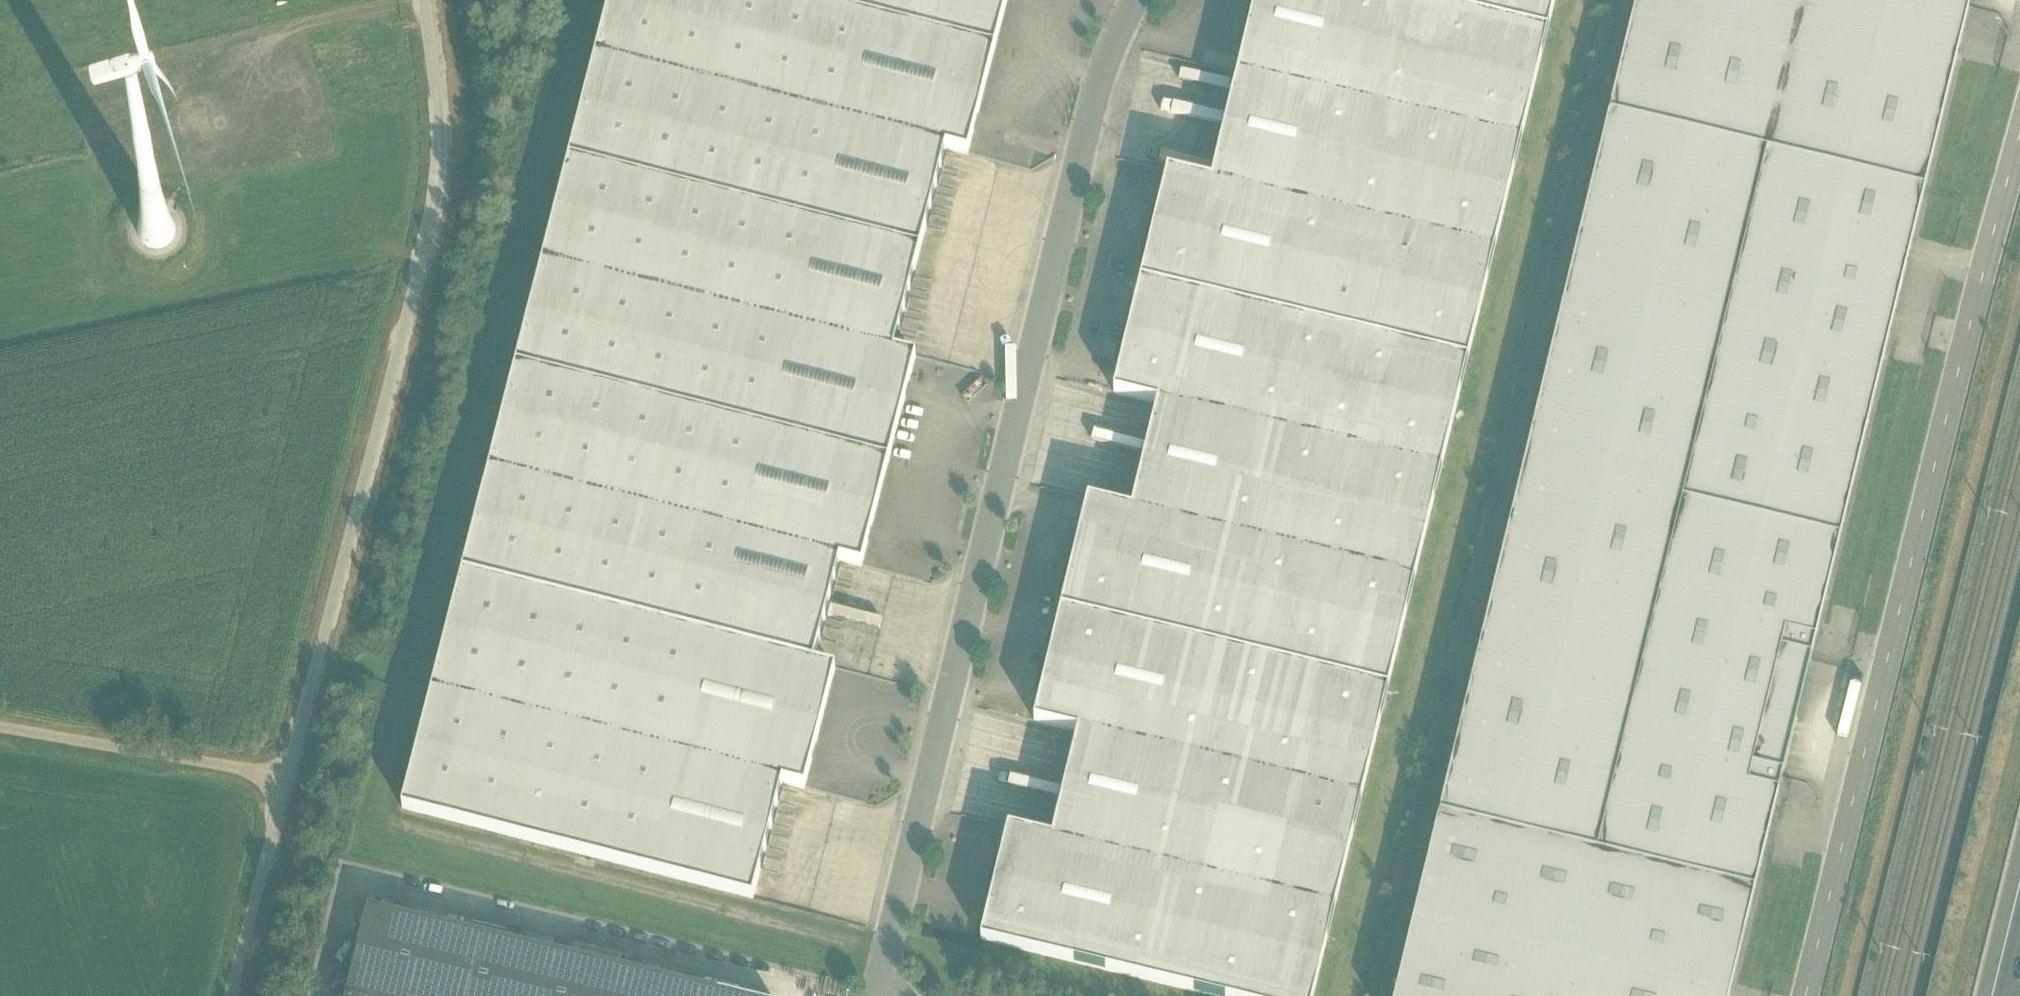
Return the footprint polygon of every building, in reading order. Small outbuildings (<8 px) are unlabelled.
[(399,806),(748,897),(781,783),(797,791),(829,673),(808,669),(835,562),(858,568),(911,363),(887,357),(943,142),(965,148),(1003,0),(609,0),(399,806)] [(1201,995),(1313,995),(1555,0),(1258,0),(1212,190),(1166,179),(1113,396),(1160,407),(1133,520),(1087,509),(1034,727),(1078,738),(1051,849),(1007,839),(982,943),(1201,995)] [(1436,822),(1753,899),(1972,0),(1636,0),(1436,822)] [(149,211),(149,223),(179,222),(178,211),(149,211)] [(367,906),(345,995),(734,995),(367,906)]
